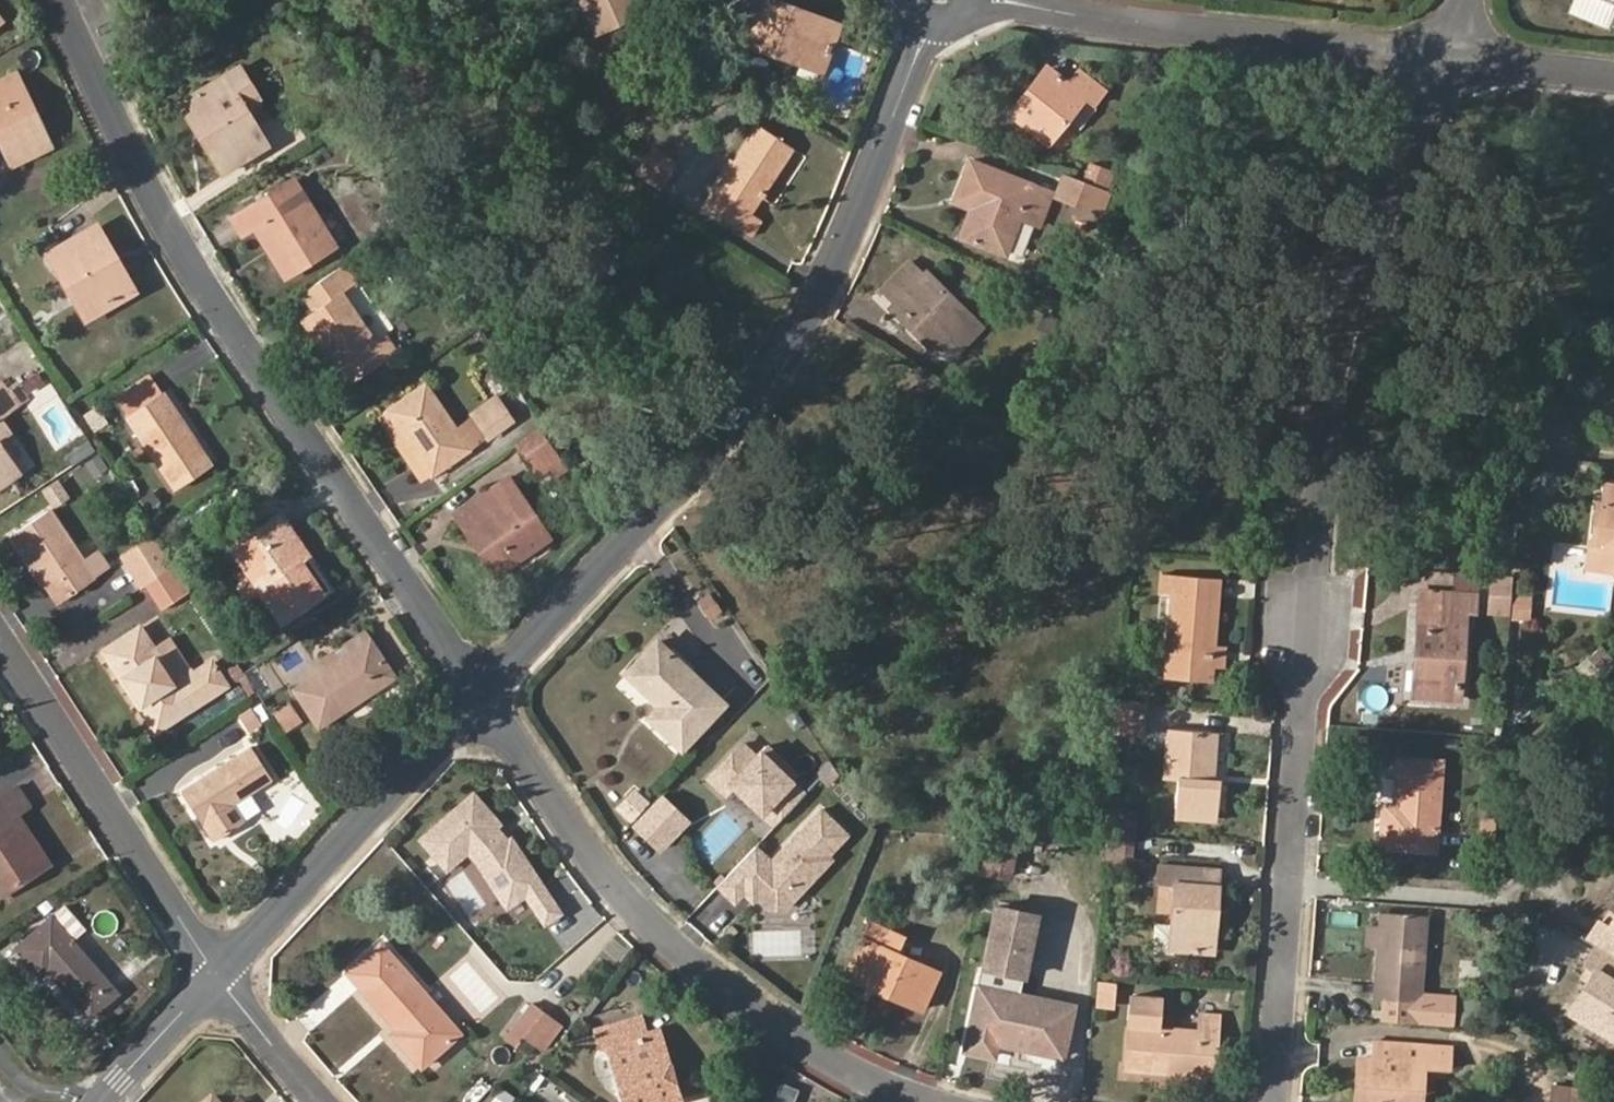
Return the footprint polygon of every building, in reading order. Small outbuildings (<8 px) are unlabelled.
[(594,34),(640,14),(633,0),(579,0),(594,34)] [(732,38),(821,72),(839,23),(778,0),(746,0),(732,38)] [(1083,94),(1066,81),(1047,65),(1010,113),(1045,141),(1083,94)] [(1093,102),(1104,86),(1078,66),(1066,81),(1083,94),(1093,102)] [(259,98),(239,67),(191,96),(209,126),(198,132),(222,173),(268,146),(246,107),(259,98)] [(482,86),(492,92),(500,72),(490,67),(482,86)] [(17,73),(0,81),(0,138),(2,143),(17,136),(28,157),(42,150),(17,96),(25,91),(17,73)] [(42,150),(51,146),(25,91),(17,96),(42,150)] [(191,96),(180,102),(198,132),(209,126),(191,96)] [(753,213),(793,151),(759,128),(707,205),(752,235),(763,220),(753,213)] [(2,143),(12,164),(28,157),(17,136),(2,143)] [(676,161),(652,145),(642,158),(666,174),(676,161)] [(635,170),(659,185),(666,174),(642,158),(635,170)] [(1039,223),(1051,190),(971,160),(956,200),(972,207),(961,234),(1005,251),(1020,215),(1039,223)] [(1082,181),(1101,189),(1108,170),(1089,162),(1082,181)] [(1053,198),(1072,206),(1082,181),(1062,173),(1053,198)] [(337,244),(295,178),(232,218),(242,235),(255,227),(285,276),(337,244)] [(116,258),(97,224),(48,251),(85,319),(118,300),(100,267),(116,258)] [(878,288),(891,302),(888,305),(933,350),(970,312),(925,267),(922,270),(909,257),(878,288)] [(118,300),(135,291),(116,258),(100,267),(118,300)] [(386,334),(376,341),(344,295),(355,287),(341,266),(304,291),(316,310),(306,318),(333,358),(342,351),(360,376),(397,350),(386,334)] [(349,383),(360,376),(342,351),(333,358),(349,383)] [(9,389),(5,382),(0,386),(0,413),(3,418),(19,405),(9,389)] [(460,432),(426,382),(386,409),(433,477),(475,449),(474,446),(484,439),(473,423),(460,432)] [(19,405),(29,399),(18,383),(9,389),(19,405)] [(212,465),(164,391),(128,415),(176,488),(212,465)] [(517,424),(506,407),(482,422),(494,439),(517,424)] [(422,484),(433,477),(386,409),(375,417),(422,484)] [(0,413),(0,484),(20,470),(0,442),(12,432),(3,418),(0,413)] [(540,475),(563,459),(542,425),(518,442),(540,475)] [(509,477),(455,514),(464,526),(476,517),(493,544),(489,547),(504,568),(550,536),(509,477)] [(43,488),(54,504),(68,494),(58,478),(43,488)] [(1603,485),(1602,502),(1596,502),(1594,516),(1593,534),(1592,545),(1591,567),(1613,569),(1613,486),(1603,485)] [(121,510),(133,502),(124,488),(112,495),(121,510)] [(80,556),(49,510),(14,534),(59,601),(94,578),(91,574),(80,556)] [(291,530),(281,514),(274,518),(285,534),(291,530)] [(489,547),(493,544),(476,517),(464,526),(495,573),(504,568),(489,547)] [(285,534),(274,518),(231,547),(250,574),(261,566),(293,613),(331,588),(291,530),(285,534)] [(169,571),(173,569),(153,537),(124,556),(144,587),(169,571)] [(91,574),(108,563),(97,545),(80,556),(91,574)] [(281,621),(293,613),(261,566),(250,574),(281,621)] [(159,611),(184,596),(169,571),(144,587),(143,587),(159,611)] [(1201,594),(1202,576),(1161,572),(1160,590),(1170,591),(1164,675),(1209,679),(1210,665),(1212,643),(1215,595),(1201,594)] [(1215,595),(1217,577),(1202,576),(1201,594),(1215,595)] [(1509,583),(1490,581),(1488,602),(1507,603),(1509,583)] [(1464,607),(1437,605),(1437,590),(1408,588),(1408,598),(1419,599),(1416,652),(1425,652),(1422,695),(1458,697),(1464,607)] [(1464,607),(1464,592),(1437,590),(1437,605),(1464,607)] [(1516,591),(1514,615),(1533,617),(1535,593),(1516,591)] [(1486,616),(1506,617),(1507,603),(1488,602),(1486,616)] [(155,648),(140,624),(103,648),(156,729),(226,685),(211,659),(194,670),(176,681),(155,648)] [(364,632),(320,660),(325,669),(370,641),(364,632)] [(194,670),(174,636),(155,648),(176,681),(194,670)] [(722,700),(657,639),(626,672),(659,703),(649,715),(680,745),(722,700)] [(370,641),(325,669),(296,687),(319,724),(393,676),(370,641)] [(1210,665),(1223,667),(1225,645),(1212,643),(1210,665)] [(1416,652),(1413,694),(1422,695),(1425,652),(1416,652)] [(729,693),(742,678),(716,656),(703,671),(729,693)] [(1119,728),(1145,730),(1147,698),(1121,697),(1119,728)] [(263,724),(254,708),(240,716),(250,733),(263,724)] [(1210,780),(1213,732),(1168,728),(1166,777),(1175,778),(1173,815),(1216,818),(1218,781),(1210,780)] [(743,742),(711,776),(729,793),(736,786),(776,823),(805,792),(792,780),(798,774),(767,744),(757,755),(743,742)] [(269,779),(249,747),(183,789),(215,838),(244,820),(234,802),(269,779)] [(1432,849),(1438,759),(1396,756),(1393,800),(1382,800),(1379,845),(1432,849)] [(635,818),(651,796),(636,784),(619,806),(635,818)] [(17,788),(0,799),(0,894),(48,864),(17,812),(27,805),(17,788)] [(472,793),(420,839),(445,869),(467,851),(506,906),(524,894),(544,922),(559,912),(510,839),(504,843),(492,829),(498,823),(472,793)] [(688,819),(661,793),(634,821),(661,846),(688,819)] [(829,854),(848,833),(822,807),(772,859),(756,844),(719,884),(735,899),(745,890),(754,899),(758,895),(769,906),(786,906),(832,857),(829,854)] [(1104,853),(1131,855),(1133,835),(1106,833),(1105,846),(1104,853)] [(982,868),(1010,875),(1018,839),(989,837),(982,868)] [(1215,906),(1217,868),(1156,864),(1155,879),(1173,880),(1169,947),(1205,950),(1208,906),(1215,906)] [(1023,972),(1036,911),(995,902),(965,1049),(995,1055),(997,1042),(1061,1055),(1071,1002),(1010,989),(1013,970),(1023,972)] [(1205,950),(1211,951),(1215,906),(1208,906),(1205,950)] [(86,931),(66,908),(19,949),(42,975),(48,970),(89,1016),(118,991),(75,942),(86,931)] [(1418,1001),(1425,914),(1381,911),(1380,923),(1379,946),(1375,996),(1418,1001)] [(1168,915),(1157,915),(1157,948),(1167,949),(1168,915)] [(1590,936),(1598,942),(1613,952),(1613,917),(1611,923),(1602,917),(1590,936)] [(897,952),(904,936),(868,920),(848,963),(896,986),(892,996),(923,1010),(939,971),(897,952)] [(1364,944),(1379,946),(1380,923),(1365,922),(1364,944)] [(1598,942),(1587,961),(1596,967),(1573,1004),(1613,1030),(1613,952),(1598,942)] [(458,1036),(381,946),(348,975),(396,1031),(390,1036),(418,1070),(458,1036)] [(892,996),(896,986),(848,963),(843,973),(892,996)] [(1094,1005),(1110,1006),(1113,979),(1096,978),(1094,1005)] [(1158,1026),(1159,998),(1128,995),(1123,1069),(1213,1076),(1218,1015),(1197,1014),(1196,1030),(1158,1026)] [(1477,1022),(1478,1008),(1450,1006),(1449,1020),(1477,1022)] [(540,1015),(530,1007),(511,1032),(549,1060),(566,1035),(540,1015)] [(640,1018),(595,1029),(600,1046),(608,1044),(624,1096),(627,1097),(629,1101),(667,1101),(678,1099),(672,1079),(665,1081),(651,1031),(644,1033),(640,1018)] [(672,1079),(657,1029),(651,1031),(665,1081),(672,1079)] [(1451,1043),(1373,1040),(1372,1056),(1368,1101),(1417,1101),(1421,1063),(1450,1063),(1451,1043)] [(1358,1056),(1354,1101),(1368,1101),(1372,1056),(1358,1056)] [(1586,1086),(1550,1083),(1548,1101),(1584,1101),(1586,1086)]
